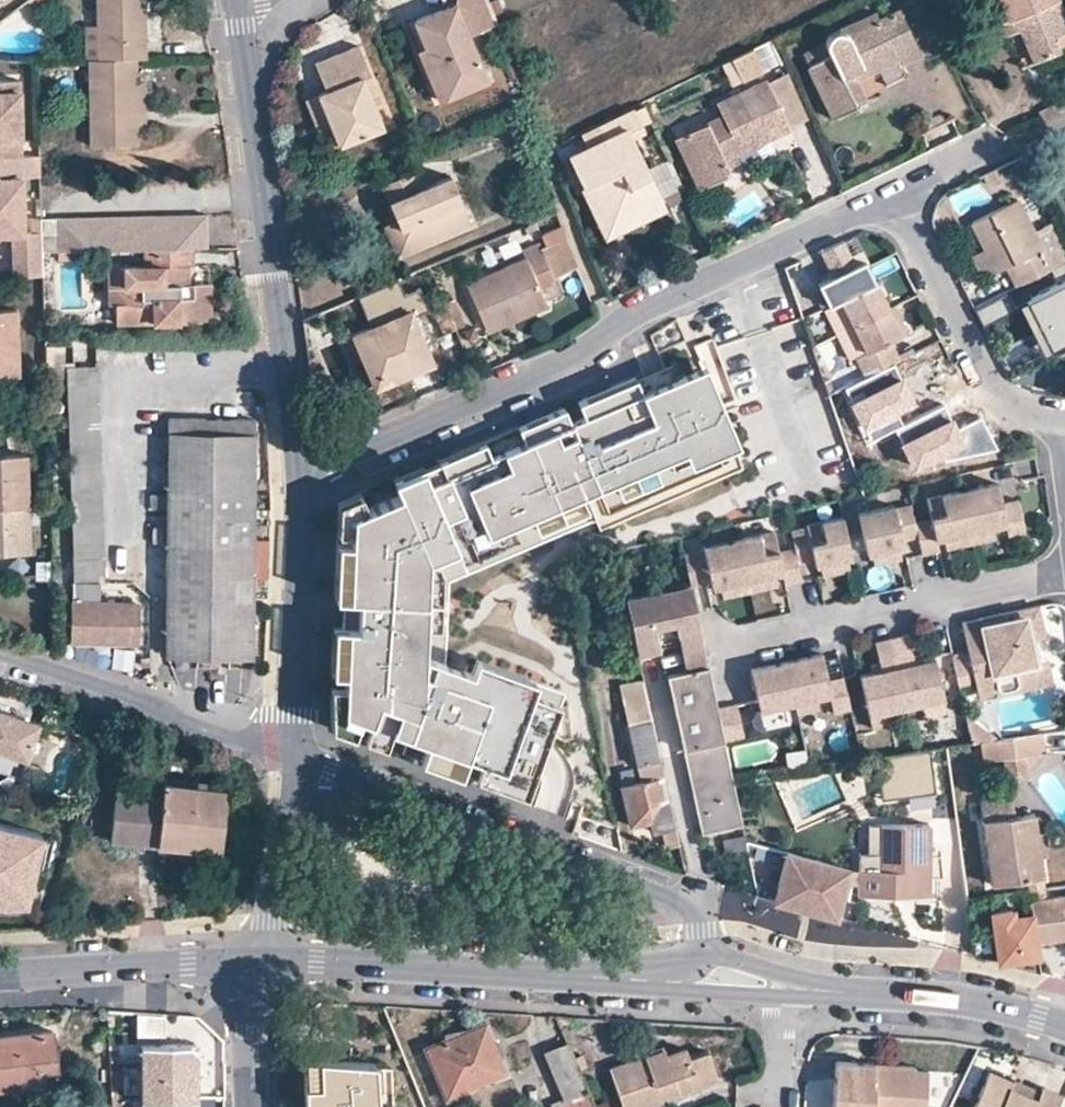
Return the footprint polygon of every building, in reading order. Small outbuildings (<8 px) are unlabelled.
[(96,59),(134,58),(144,58),(142,0),(95,0),(95,10),(96,59)] [(486,0),(455,0),(454,3),(414,20),(445,95),(485,79),(468,36),(496,24),(486,0)] [(1006,35),(1020,29),(1015,15),(1010,17),(1002,0),(991,0),(1000,21),(1006,35)] [(1033,60),(1056,50),(1050,37),(1064,30),(1064,25),(1055,0),(1002,0),(1010,17),(1015,15),(1020,29),(1033,60)] [(801,53),(832,116),(863,101),(852,78),(896,57),(898,63),(920,53),(898,9),(878,17),(843,34),(841,29),(838,30),(834,31),(829,33),(827,36),(824,40),(821,44),(801,53)] [(85,10),(87,59),(96,59),(95,10),(85,10)] [(841,29),(843,34),(878,17),(873,10),(839,27),(841,29)] [(437,99),(445,95),(414,20),(406,24),(437,99)] [(318,93),(338,143),(380,126),(360,76),(367,73),(355,44),(314,61),(325,90),(318,93)] [(752,48),(730,58),(741,80),(763,70),(752,48)] [(87,59),(89,145),(135,144),(135,127),(144,127),(144,111),(135,112),(134,82),(134,58),(96,59),(87,59)] [(18,79),(0,79),(0,156),(18,156),(18,79)] [(134,82),(135,112),(144,111),(143,82),(134,82)] [(771,91),(751,100),(768,136),(788,127),(771,91)] [(325,149),(338,143),(318,93),(305,97),(325,149)] [(673,138),(696,188),(729,173),(726,167),(721,158),(732,153),(768,136),(751,100),(673,138)] [(603,141),(570,159),(586,188),(590,185),(604,211),(626,217),(662,198),(628,130),(639,125),(633,112),(608,125),(613,136),(603,141)] [(613,136),(608,125),(598,130),(603,141),(613,136)] [(721,158),(726,167),(737,162),(732,153),(721,158)] [(37,177),(37,155),(18,156),(19,177),(37,177)] [(18,156),(0,156),(0,232),(11,232),(19,232),(19,177),(18,156)] [(397,218),(411,250),(469,225),(449,176),(421,188),(414,171),(383,184),(397,218)] [(586,188),(582,190),(606,237),(667,208),(662,198),(626,217),(604,211),(590,185),(586,188)] [(1011,263),(1021,282),(1062,261),(1044,225),(1032,232),(1016,201),(972,223),(985,249),(996,271),(1004,267),(1011,263)] [(56,220),(57,253),(147,249),(191,248),(207,247),(206,214),(56,220)] [(211,215),(212,241),(232,240),(231,214),(211,215)] [(383,226),(395,257),(411,250),(397,218),(383,226)] [(57,253),(56,220),(39,220),(40,253),(57,253)] [(38,273),(37,230),(19,232),(11,232),(12,274),(38,273)] [(540,250),(552,279),(579,269),(566,240),(540,250)] [(874,285),(864,261),(853,266),(842,241),(819,252),(831,277),(816,284),(827,307),(842,300),(874,285)] [(466,285),(485,330),(545,305),(537,286),(552,279),(540,250),(537,244),(522,251),(525,259),(466,285)] [(191,265),(191,248),(147,249),(147,265),(111,267),(112,306),(118,306),(118,322),(196,319),(196,296),(182,296),(182,286),(188,285),(187,266),(191,265)] [(976,254),(987,276),(996,271),(985,249),(976,254)] [(1004,267),(1013,286),(1021,282),(1011,263),(1004,267)] [(1032,294),(1056,344),(1064,339),(1064,278),(1032,294)] [(209,285),(188,285),(182,286),(182,296),(196,296),(196,319),(211,319),(209,285)] [(886,310),(874,285),(842,300),(854,325),(886,310)] [(1004,290),(972,306),(981,323),(1013,307),(1004,290)] [(1056,344),(1032,294),(1019,300),(1043,350),(1056,344)] [(443,303),(453,326),(460,323),(450,300),(443,303)] [(837,334),(854,325),(842,300),(827,307),(825,308),(837,334)] [(432,307),(442,331),(453,326),(443,303),(432,307)] [(894,306),(886,310),(898,336),(906,332),(894,306)] [(17,375),(15,310),(0,311),(0,375),(17,375)] [(351,334),(373,387),(429,363),(408,310),(351,334)] [(886,310),(854,325),(867,351),(856,357),(865,376),(889,364),(897,360),(888,341),(898,336),(886,310)] [(867,351),(854,325),(837,334),(849,358),(855,355),(856,357),(867,351)] [(726,427),(697,357),(651,376),(645,360),(586,385),(593,401),(577,407),(571,392),(554,399),(560,414),(494,442),(430,469),(400,481),(366,495),(351,502),(348,590),(341,590),(341,599),(358,600),(357,621),(345,620),(342,709),(470,756),(540,781),(568,705),(436,657),(430,673),(418,669),(418,651),(426,651),(427,619),(430,549),(438,546),(458,537),(488,525),(516,514),(537,505),(588,484),(624,469),(643,461),(664,452),(681,445),(711,433),(726,427)] [(872,397),(898,450),(944,428),(937,411),(919,374),(899,384),(889,364),(865,376),(854,381),(864,401),(872,397)] [(95,366),(66,367),(73,558),(102,558),(95,366)] [(919,374),(937,411),(944,408),(925,371),(919,374)] [(494,442),(560,414),(554,399),(488,427),(494,442)] [(173,414),(169,664),(252,666),(255,415),(173,414)] [(711,433),(681,445),(687,461),(717,448),(711,433)] [(643,461),(650,476),(671,467),(664,452),(643,461)] [(394,466),(400,481),(430,469),(424,454),(394,466)] [(27,550),(24,455),(0,456),(0,551),(27,550)] [(643,461),(624,469),(630,484),(650,476),(643,461)] [(341,590),(348,590),(351,502),(366,495),(361,481),(339,490),(334,590),(341,590)] [(995,482),(924,498),(929,518),(913,521),(909,504),(893,507),(892,505),(856,512),(865,553),(869,552),(901,545),(900,539),(916,536),(920,554),(937,550),(935,538),(941,537),(991,526),(1002,523),(1005,536),(1022,532),(1015,499),(999,503),(995,482)] [(588,484),(537,505),(543,520),(594,499),(588,484)] [(516,514),(488,525),(495,540),(522,529),(516,514)] [(777,551),(772,531),(702,546),(702,549),(682,554),(689,583),(689,585),(708,581),(710,588),(718,586),(754,578),(771,574),(780,572),(782,584),(800,580),(796,562),(812,559),(813,565),(831,561),(844,558),(849,557),(841,517),(841,516),(804,523),(805,526),(789,530),(793,548),(777,551)] [(495,540),(488,525),(458,537),(464,553),(495,540)] [(991,526),(941,537),(944,548),(994,537),(991,526)] [(438,546),(430,549),(427,619),(443,620),(446,564),(438,546)] [(898,558),(895,547),(869,552),(872,563),(898,558)] [(73,603),(71,639),(133,641),(134,604),(97,603),(97,583),(103,583),(103,575),(102,558),(73,558),(73,578),(73,586),(73,603)] [(831,561),(818,564),(820,574),(847,569),(844,558),(831,561)] [(774,585),(771,574),(754,578),(718,586),(721,597),(774,585)] [(689,583),(623,597),(634,644),(677,635),(698,630),(689,585),(689,583)] [(1044,636),(1037,605),(1002,613),(1004,621),(1025,617),(1030,639),(1044,636)] [(1004,621),(1002,613),(982,618),(984,626),(1004,621)] [(1030,639),(1025,617),(1004,621),(984,626),(982,618),(962,622),(977,691),(996,687),(1002,690),(1014,687),(1018,683),(1014,667),(1035,662),(1030,639)] [(463,774),(470,756),(342,709),(345,620),(333,620),(329,685),(330,725),(463,774)] [(698,630),(677,635),(685,672),(706,667),(698,630)] [(915,662),(914,654),(909,633),(875,641),(879,661),(881,669),(871,672),(860,674),(868,714),(891,709),(923,702),(945,697),(937,657),(915,662)] [(964,660),(962,648),(952,650),(955,661),(964,660)] [(436,657),(426,651),(418,651),(418,669),(430,673),(436,657)] [(925,659),(924,652),(914,654),(915,662),(925,659)] [(826,680),(820,653),(750,668),(756,698),(758,709),(771,706),(797,701),(815,697),(828,694),(832,712),(849,708),(843,676),(826,680)] [(1053,682),(1048,659),(1035,662),(1014,667),(1018,683),(1014,687),(1002,690),(996,687),(977,691),(979,699),(1053,682)] [(881,669),(879,661),(869,664),(871,672),(881,669)] [(715,708),(706,667),(685,672),(667,675),(701,834),(741,825),(736,803),(730,773),(723,740),(715,708)] [(619,685),(628,725),(650,721),(642,681),(619,685)] [(797,701),(771,706),(774,717),(816,708),(815,697),(797,701)] [(945,697),(923,702),(925,714),(948,710),(945,697)] [(743,735),(736,703),(721,706),(715,708),(723,740),(743,735)] [(891,709),(868,714),(871,726),(894,721),(891,709)] [(26,758),(38,722),(1,710),(0,710),(0,750),(26,758)] [(628,725),(637,766),(659,761),(650,721),(628,725)] [(978,740),(981,761),(1000,759),(1023,756),(1040,754),(1037,732),(978,740)] [(1023,756),(1000,759),(1002,776),(1024,773),(1023,756)] [(621,787),(630,825),(649,821),(651,831),(662,829),(665,845),(677,843),(659,761),(637,766),(640,783),(621,787)] [(114,792),(110,838),(218,850),(224,789),(163,784),(161,796),(114,792)] [(978,818),(1010,814),(1008,794),(975,799),(978,818)] [(978,818),(984,858),(1007,855),(1010,877),(1023,876),(1039,874),(1036,855),(1033,829),(1030,811),(1010,814),(978,818)] [(855,867),(855,893),(926,892),(926,822),(878,821),(877,868),(865,867),(855,867)] [(866,821),(865,867),(877,868),(878,821),(866,821)] [(23,900),(38,835),(0,825),(0,902),(23,900)] [(1033,829),(1036,855),(1044,854),(1041,828),(1033,829)] [(746,839),(727,840),(727,859),(746,858),(746,839)] [(770,898),(819,910),(834,914),(844,872),(845,867),(782,851),(770,898)] [(984,858),(987,881),(1010,877),(1007,855),(984,858)] [(1023,876),(1024,886),(1040,884),(1039,874),(1023,876)] [(1040,884),(1024,886),(1026,897),(1041,895),(1040,884)] [(1031,939),(1052,937),(1051,929),(1059,928),(1060,936),(1064,935),(1064,892),(1041,895),(1026,897),(1028,915),(1031,939)] [(1031,939),(1028,915),(1009,917),(1008,907),(987,909),(993,957),(1034,967),(1031,939)] [(1051,929),(1052,937),(1060,936),(1059,928),(1051,929)] [(426,1046),(445,1091),(501,1069),(482,1023),(426,1046)] [(55,1081),(50,1030),(0,1035),(0,1087),(55,1081)] [(299,1046),(302,1106),(373,1106),(371,1062),(370,1043),(314,1041),(314,1045),(299,1046)] [(546,1051),(564,1095),(584,1087),(566,1042),(546,1051)] [(141,1090),(166,1090),(167,1106),(182,1106),(193,1106),(192,1044),(140,1044),(141,1090)] [(623,1106),(651,1106),(648,1098),(666,1091),(670,1100),(688,1093),(681,1077),(699,1070),(706,1085),(725,1078),(714,1050),(689,1060),(684,1050),(666,1057),(664,1052),(610,1074),(623,1106)] [(371,1062),(373,1106),(390,1106),(389,1063),(371,1062)] [(831,1106),(914,1106),(914,1103),(926,1104),(928,1071),(915,1070),(915,1066),(834,1062),(831,1106)] [(970,1106),(1053,1106),(1059,1093),(1038,1084),(1033,1097),(1005,1086),(1008,1079),(985,1069),(970,1106)] [(681,1077),(688,1093),(706,1085),(699,1070),(681,1077)] [(591,1104),(584,1087),(564,1095),(535,1106),(583,1106),(591,1104)] [(141,1090),(141,1106),(167,1106),(166,1090),(141,1090)] [(651,1106),(661,1106),(671,1103),(670,1100),(666,1091),(648,1098),(651,1106)]
